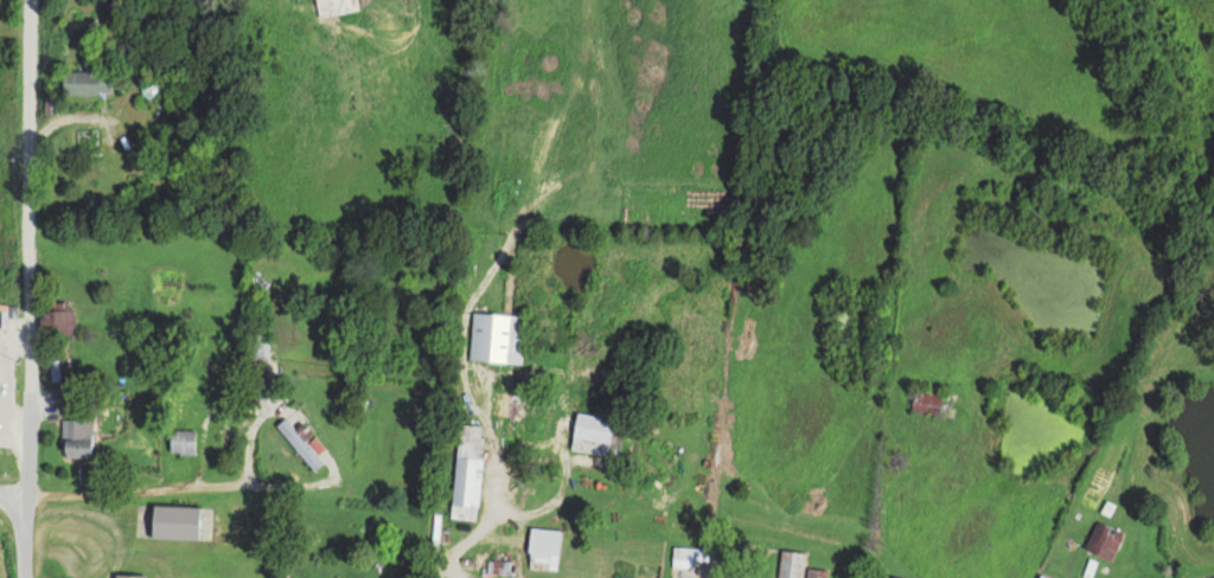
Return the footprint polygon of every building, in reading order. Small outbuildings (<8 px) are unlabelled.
[(356,9),(354,0),(314,0),(319,18),(356,9)] [(84,71),(61,71),(61,94),(105,94),(105,65),(84,65),(84,71)] [(168,100),(168,82),(140,82),(140,100),(168,100)] [(39,310),(39,338),(73,338),(73,310),(39,310)] [(521,364),(524,316),(472,312),(468,360),(521,364)] [(909,408),(935,415),(942,389),(927,385),(925,392),(915,389),(909,408)] [(496,416),(531,416),(531,392),(496,392),(496,416)] [(613,416),(574,412),(571,437),(611,441),(613,416)] [(304,421),(293,429),(286,418),(277,423),(309,472),(323,462),(317,454),(323,450),(304,421)] [(89,419),(60,419),(60,457),(89,457),(89,419)] [(480,424),(458,424),(458,454),(480,454),(480,424)] [(196,454),(196,429),(168,429),(168,454),(196,454)] [(196,537),(196,504),(149,504),(149,537),(196,537)] [(1083,548),(1110,560),(1123,532),(1097,519),(1083,548)] [(559,528),(528,527),(527,568),(558,569),(559,528)] [(694,560),(709,559),(708,546),(672,546),(672,567),(694,566),(694,560)] [(804,551),(780,549),(777,577),(802,577),(804,551)] [(826,570),(808,568),(807,577),(825,577),(826,570)]
